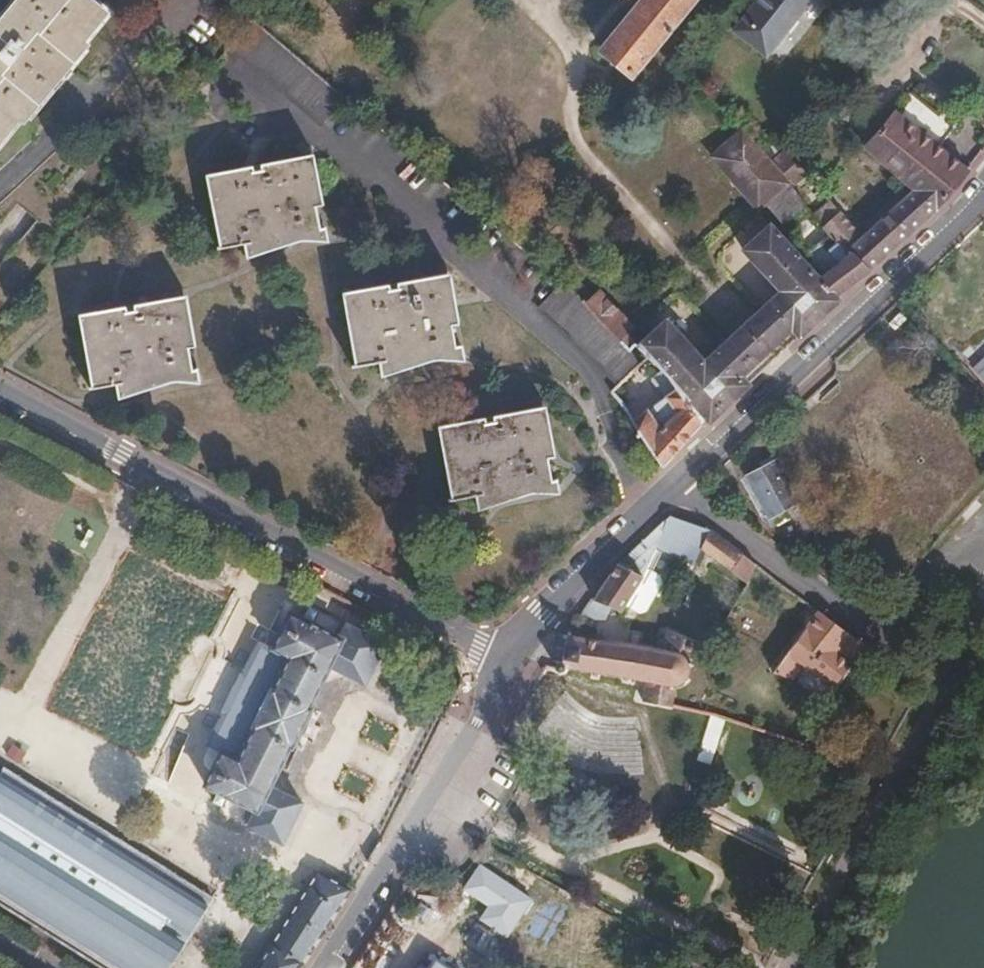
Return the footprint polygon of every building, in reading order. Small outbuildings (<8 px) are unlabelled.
[(21,110),(26,114),(86,40),(81,35),(105,5),(99,0),(14,0),(11,3),(0,18),(0,136),(21,110)] [(600,49),(631,75),(675,21),(692,0),(640,0),(600,49)] [(730,29),(763,56),(808,0),(753,0),(730,29)] [(252,18),(230,45),(274,83),(321,123),(343,95),(312,69),(252,18)] [(914,188),(936,207),(954,188),(967,170),(966,168),(936,143),(948,129),(907,93),(863,143),(914,188)] [(740,129),(711,155),(711,156),(758,208),(765,201),(786,182),(787,180),(740,129)] [(285,165),(208,179),(219,246),(319,228),(313,187),(295,190),(285,165)] [(786,182),(765,201),(783,223),(804,204),(788,179),(787,180),(786,182)] [(852,252),(867,269),(899,240),(936,207),(914,188),(863,234),(840,210),(823,225),(828,231),(837,241),(848,253),(852,252)] [(635,346),(645,356),(669,376),(699,423),(704,418),(708,422),(746,385),(750,379),(777,354),(794,338),(799,336),(839,299),(836,294),(819,277),(775,230),(769,223),(741,248),(779,289),(738,328),(705,359),(667,317),(635,346)] [(836,294),(867,269),(852,252),(848,253),(819,277),(836,294)] [(578,345),(619,383),(645,356),(635,346),(634,344),(626,350),(593,312),(583,300),(573,291),(561,281),(538,306),(578,345)] [(420,284),(343,297),(355,365),(455,348),(448,307),(429,310),(420,284)] [(626,350),(634,344),(626,335),(630,330),(595,290),(583,300),(593,312),(626,350)] [(102,315),(81,319),(94,387),(163,374),(192,369),(185,328),(168,331),(158,304),(102,315)] [(966,358),(983,376),(983,342),(966,358)] [(645,356),(619,383),(612,391),(637,427),(657,459),(660,466),(671,454),(699,423),(669,376),(645,356)] [(538,413),(438,432),(452,500),(551,481),(538,413)] [(775,460),(747,474),(768,515),(798,501),(775,460)] [(591,598),(611,608),(621,612),(644,573),(657,544),(683,552),(688,541),(721,564),(744,581),(754,565),(707,530),(666,515),(615,567),(591,598)] [(591,598),(587,604),(607,614),(611,608),(591,598)] [(203,785),(257,811),(250,826),(282,841),(302,802),(269,786),(290,744),(293,744),(302,726),(311,707),(310,703),(329,664),(364,680),(383,641),(347,623),(340,636),(289,611),(223,746),(203,785)] [(862,643),(818,611),(807,624),(802,622),(799,626),(802,631),(781,660),(772,673),(792,682),(803,666),(833,688),(852,664),(848,661),(862,643)] [(653,683),(648,703),(678,708),(681,692),(693,686),(694,683),(691,679),(694,667),(697,668),(708,647),(672,633),(670,642),(664,644),(662,651),(642,647),(644,639),(638,637),(635,647),(611,644),(610,640),(606,640),(605,643),(578,637),(578,634),(574,632),(572,636),(569,635),(568,640),(558,638),(550,668),(569,671),(571,668),(597,672),(598,676),(604,678),(605,674),(631,679),(630,682),(634,683),(636,680),(653,683)] [(379,688),(364,680),(329,664),(310,703),(311,707),(302,726),(293,744),(290,744),(269,786),(302,802),(319,810),(350,748),(379,688)] [(724,720),(711,716),(696,761),(709,765),(724,720)] [(18,786),(0,815),(0,878),(140,964),(186,889),(18,786)] [(318,870),(270,947),(301,965),(330,921),(350,890),(318,870)] [(530,900),(501,881),(476,919),(505,938),(530,900)] [(270,947),(261,960),(256,967),(300,967),(301,965),(270,947)]
